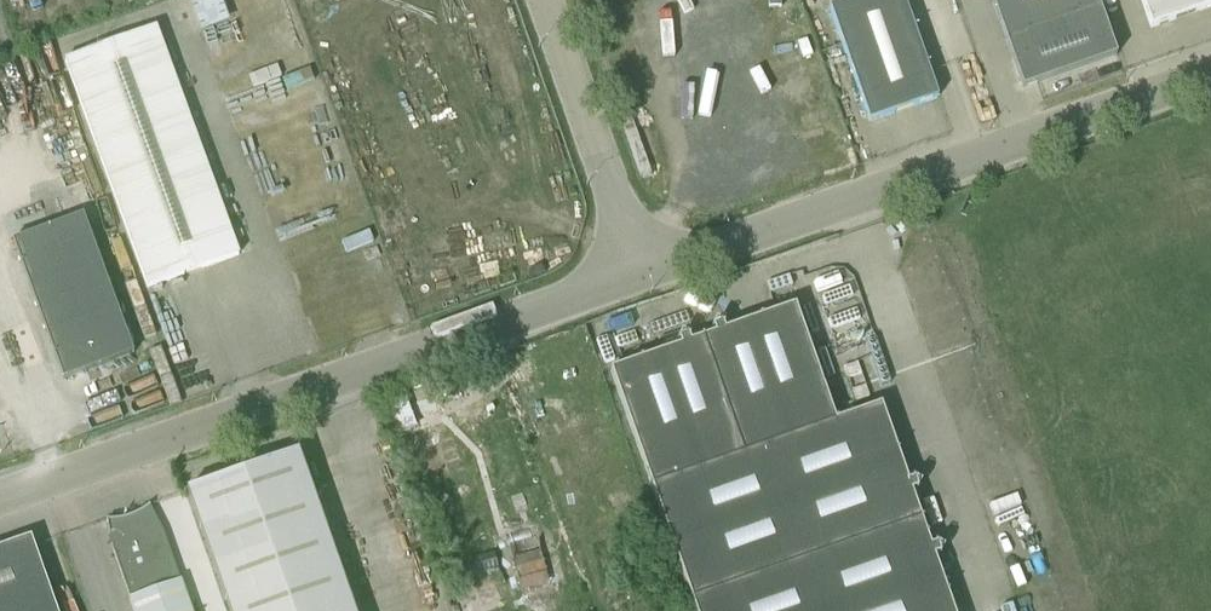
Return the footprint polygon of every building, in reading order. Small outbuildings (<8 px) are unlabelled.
[(197,30),(225,19),(217,0),(185,0),(197,30)] [(829,8),(869,122),(937,98),(903,0),(851,0),(829,8)] [(1097,2),(1096,0),(991,0),(1003,34),(1097,2)] [(1151,28),(1210,7),(1210,0),(1141,0),(1151,28)] [(1097,2),(1003,34),(1022,89),(1116,56),(1097,2)] [(64,61),(139,265),(147,288),(238,255),(230,232),(156,27),(64,61)] [(82,215),(12,241),(63,380),(133,354),(82,215)] [(744,453),(837,421),(795,306),(703,338),(702,336),(744,453)] [(651,486),(744,453),(702,336),(701,336),(702,338),(610,370),(651,486)] [(837,421),(744,453),(651,486),(694,610),(953,610),(921,520),(923,519),(923,518),(921,519),(880,405),(837,421)] [(297,453),(187,491),(229,610),(353,610),(297,453)] [(188,604),(180,581),(173,562),(173,561),(163,534),(149,507),(150,506),(149,505),(145,509),(140,512),(135,514),(129,516),(123,518),(118,519),(112,520),(106,520),(106,521),(107,522),(113,551),(130,598),(129,599),(134,610),(191,610),(188,604)] [(30,538),(0,549),(0,610),(56,610),(30,538)] [(536,538),(508,546),(521,591),(550,584),(536,538)]
